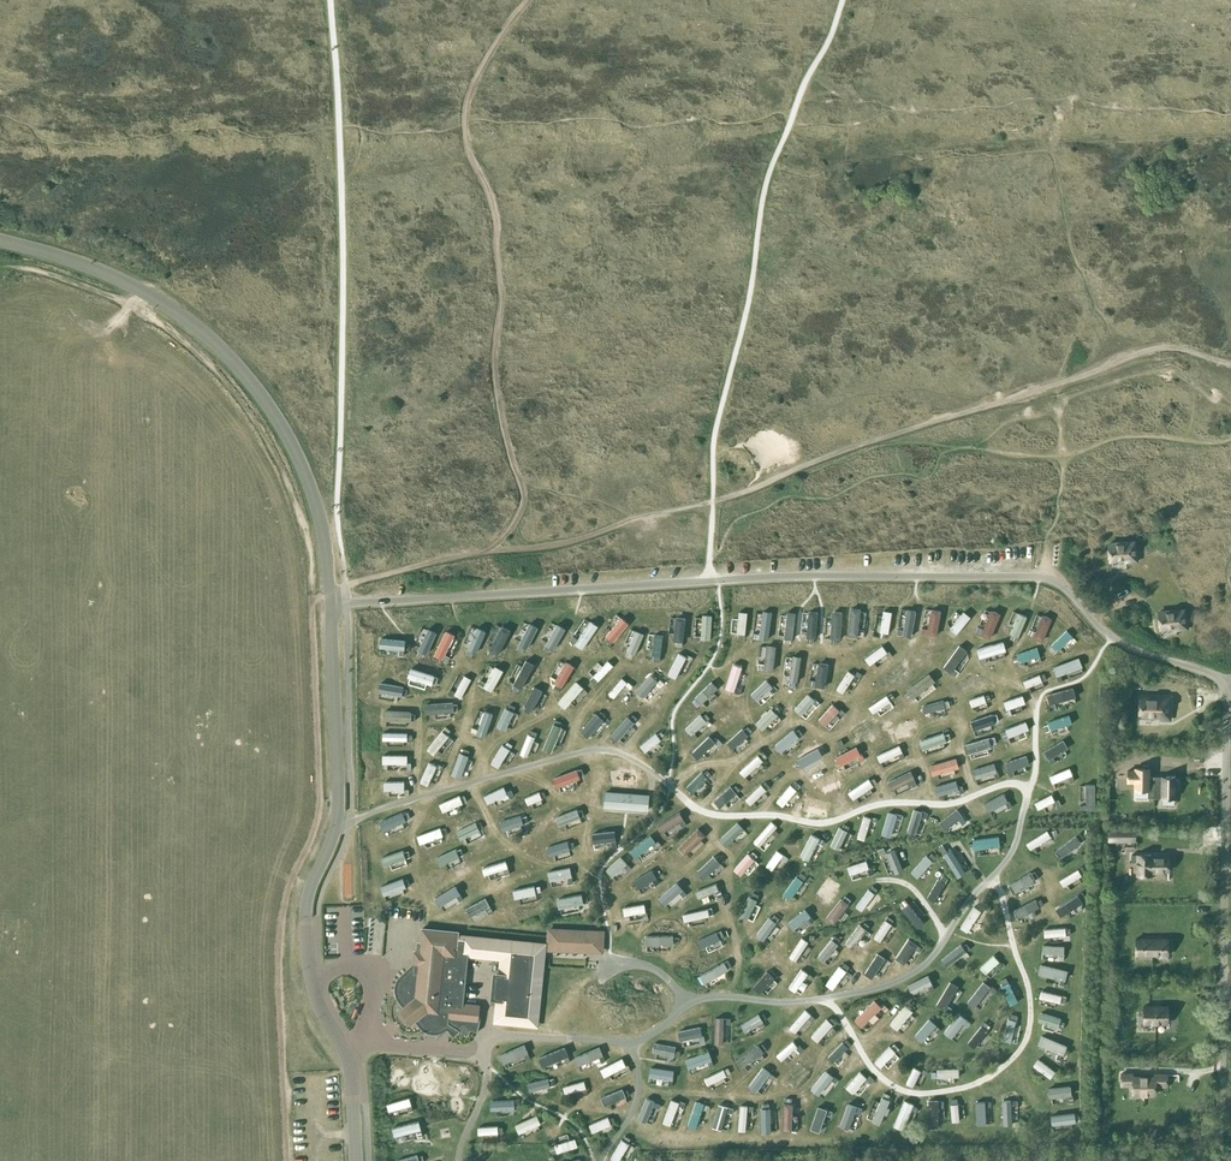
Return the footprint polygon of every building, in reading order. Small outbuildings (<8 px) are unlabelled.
[(1137,561),(1136,551),(1134,551),(1134,542),(1108,544),(1110,560),(1126,559),(1126,562),(1137,561)] [(860,608),(850,607),(847,634),(857,635),(860,608)] [(915,611),(906,609),(901,634),(911,636),(915,611)] [(936,635),(940,610),(931,609),(926,633),(936,635)] [(990,638),(1000,613),(991,609),(981,634),(990,638)] [(771,611),(762,610),(758,637),(767,639),(771,611)] [(815,638),(817,611),(808,610),(806,637),(815,638)] [(888,632),(891,611),(883,610),(880,631),(888,632)] [(1176,630),(1187,629),(1186,619),(1184,619),(1184,610),(1158,612),(1160,629),(1176,627),(1176,630)] [(747,612),(738,611),(736,633),(745,634),(747,612)] [(792,639),(795,612),(787,611),(783,638),(792,639)] [(841,611),(831,611),(830,639),(840,639),(841,611)] [(970,617),(963,611),(950,628),(957,633),(970,617)] [(1027,616),(1019,613),(1010,633),(1018,637),(1027,616)] [(710,639),(711,614),(702,614),(700,639),(710,639)] [(1051,618),(1042,614),(1033,637),(1035,638),(1041,641),(1051,618)] [(629,623),(621,616),(606,635),(613,641),(629,623)] [(682,642),(685,618),(675,617),(672,641),(682,642)] [(599,626),(591,620),(575,645),(583,650),(599,626)] [(538,627),(529,622),(518,645),(527,649),(538,627)] [(565,628),(557,623),(545,645),(554,649),(565,628)] [(510,630),(502,626),(489,650),(498,654),(510,630)] [(486,631),(477,627),(466,649),(475,653),(486,631)] [(436,632),(427,628),(417,650),(426,654),(436,632)] [(455,634),(446,630),(433,655),(442,659),(455,634)] [(644,634),(635,630),(627,651),(635,654),(644,634)] [(1073,636),(1067,630),(1051,645),(1056,651),(1073,636)] [(663,635),(654,634),(651,655),(660,657),(663,635)] [(404,649),(405,639),(379,637),(378,647),(404,649)] [(1006,650),(1003,640),(976,648),(979,658),(1006,650)] [(950,672),(966,650),(959,644),(943,666),(950,672)] [(772,670),(775,646),(766,645),(763,669),(772,670)] [(886,652),(882,645),(864,658),(869,664),(886,652)] [(1040,656),(1037,648),(1016,654),(1019,662),(1040,656)] [(686,657),(678,653),(667,674),(675,678),(686,657)] [(682,672),(687,673),(694,655),(689,653),(682,672)] [(797,681),(801,657),(792,655),(787,680),(797,681)] [(1082,666),(1078,657),(1053,666),(1056,676),(1082,666)] [(522,688),(534,663),(526,659),(513,683),(522,688)] [(613,665),(608,660),(593,676),(598,680),(613,665)] [(574,666),(566,661),(554,682),(562,687),(574,666)] [(824,687),(828,663),(818,662),(814,685),(824,687)] [(733,691),(741,667),(732,664),(724,688),(733,691)] [(902,672),(898,665),(880,677),(884,684),(902,672)] [(492,691),(503,670),(495,666),(484,687),(492,691)] [(435,675),(410,667),(407,676),(432,684),(435,675)] [(843,693),(855,675),(848,671),(836,688),(843,693)] [(935,680),(929,672),(905,689),(911,697),(935,680)] [(855,687),(862,676),(858,673),(851,684),(855,687)] [(959,691),(983,683),(980,673),(956,680),(959,691)] [(657,679),(651,674),(637,691),(643,696),(657,679)] [(1042,681),(1039,674),(1023,680),(1025,687),(1042,681)] [(461,697),(471,678),(464,675),(454,694),(461,697)] [(627,682),(622,677),(608,693),(614,698),(627,682)] [(772,686),(765,679),(749,694),(756,701),(772,686)] [(583,687),(576,681),(557,701),(565,708),(583,687)] [(403,686),(380,682),(378,691),(401,696),(403,686)] [(717,688),(711,682),(694,698),(699,704),(717,688)] [(533,709),(542,690),(534,686),(525,705),(533,709)] [(1076,697),(1074,687),(1046,694),(1049,703),(1076,697)] [(814,700),(808,694),(794,709),(800,715),(814,700)] [(986,702),(984,694),(969,699),(971,707),(986,702)] [(1025,703),(1022,694),(1003,701),(1006,709),(1025,703)] [(890,701),(886,695),(868,706),(872,713),(890,701)] [(1170,719),(1170,708),(1168,708),(1168,698),(1140,698),(1139,715),(1158,716),(1158,719),(1170,719)] [(945,708),(943,701),(922,706),(924,714),(945,708)] [(453,712),(453,702),(425,703),(425,713),(453,712)] [(838,710),(831,704),(818,720),(825,726),(838,710)] [(505,731),(514,711),(505,707),(496,727),(505,731)] [(777,715),(771,708),(755,724),(761,730),(777,715)] [(411,721),(412,711),(384,710),(383,720),(411,721)] [(485,736),(493,713),(484,710),(476,733),(485,736)] [(603,719),(596,713),(580,731),(588,737),(603,719)] [(706,721),(699,714),(684,728),(690,735),(706,721)] [(994,723),(991,714),(970,721),(973,730),(994,723)] [(635,721),(628,715),(611,735),(618,741),(635,721)] [(1072,723),(1069,715),(1048,723),(1051,730),(1072,723)] [(913,729),(911,721),(891,726),(893,734),(913,729)] [(1029,729),(1026,721),(1005,729),(1008,737),(1029,729)] [(871,730),(867,722),(851,731),(855,739),(871,730)] [(551,752),(562,727),(554,724),(543,749),(551,752)] [(747,736),(741,728),(725,742),(732,749),(747,736)] [(449,736),(443,730),(427,749),(433,754),(449,736)] [(798,737),(793,730),(773,745),(779,752),(798,737)] [(407,741),(407,732),(383,732),(382,740),(407,741)] [(946,742),(943,732),(919,740),(922,750),(946,742)] [(661,740),(656,733),(640,745),(645,752),(661,740)] [(528,757),(536,737),(528,734),(520,754),(528,757)] [(714,742),(708,736),(691,752),(697,758),(714,742)] [(991,747),(988,737),(964,744),(967,754),(991,747)] [(1067,748),(1063,740),(1043,751),(1048,759),(1067,748)] [(498,768),(510,749),(502,745),(491,763),(498,768)] [(820,754),(816,745),(797,755),(801,763),(820,754)] [(902,752),(899,745),(876,755),(879,762),(902,752)] [(860,755),(856,746),(835,757),(839,766),(860,755)] [(506,758),(510,761),(517,752),(513,749),(506,758)] [(469,755),(459,752),(451,775),(460,778),(469,755)] [(406,763),(406,755),(382,754),(382,763),(406,763)] [(762,760),(757,754),(738,771),(743,777),(762,760)] [(1029,764),(1026,756),(1004,762),(1007,771),(1029,764)] [(959,768),(955,757),(929,765),(932,776),(959,768)] [(428,785),(437,766),(429,762),(420,782),(428,785)] [(996,772),(993,763),(972,770),(975,779),(996,772)] [(1072,775),(1070,768),(1049,776),(1052,783),(1072,775)] [(1128,770),(1128,782),(1135,782),(1135,790),(1135,798),(1148,798),(1147,798),(1155,798),(1155,776),(1148,776),(1148,768),(1135,768),(1135,770),(1128,770)] [(580,778),(576,769),(553,778),(557,787),(580,778)] [(914,779),(910,771),(886,782),(890,790),(914,779)] [(707,778),(701,772),(685,787),(691,793),(707,778)] [(837,781),(833,773),(814,782),(818,790),(837,781)] [(1175,776),(1155,776),(1155,798),(1162,798),(1162,805),(1174,805),(1174,798),(1175,788),(1179,788),(1179,779),(1175,779),(1175,776)] [(873,786),(868,778),(847,792),(852,800),(873,786)] [(404,790),(405,781),(384,781),(384,790),(404,790)] [(937,796),(959,790),(956,781),(934,787),(937,796)] [(766,790),(761,784),(744,799),(749,805),(766,790)] [(796,790),(790,784),(776,801),(782,807),(796,790)] [(1095,810),(1095,784),(1085,784),(1086,810),(1095,810)] [(736,793),(729,786),(712,800),(718,808),(736,793)] [(507,795),(504,787),(484,796),(488,804),(507,795)] [(648,810),(649,794),(605,791),(604,807),(648,810)] [(542,799),(539,792),(525,798),(528,804),(542,799)] [(1007,801),(1003,793),(983,804),(988,812),(1007,801)] [(1054,801),(1051,794),(1034,803),(1037,809),(1054,801)] [(463,803),(459,795),(439,803),(442,812),(463,803)] [(827,812),(829,802),(805,796),(802,805),(827,812)] [(580,818),(577,809),(556,816),(559,826),(580,818)] [(922,812),(913,809),(906,831),(915,834),(922,812)] [(962,817),(956,809),(939,822),(944,830),(962,817)] [(406,821),(402,812),(379,822),(383,831),(406,821)] [(684,820),(679,812),(658,825),(662,833),(684,820)] [(896,815),(887,812),(881,834),(890,836),(896,815)] [(523,824),(520,815),(500,822),(503,831),(523,824)] [(871,818),(863,816),(857,838),(864,840),(871,818)] [(874,831),(879,817),(874,816),(869,829),(874,831)] [(479,830),(476,822),(456,831),(460,839),(479,830)] [(776,827),(771,822),(752,841),(758,846),(776,827)] [(743,830),(736,823),(718,840),(725,846),(743,830)] [(847,831),(838,827),(829,846),(838,850),(847,831)] [(443,836),(440,828),(417,835),(420,844),(443,836)] [(704,835),(697,828),(678,847),(685,854),(704,835)] [(1134,841),(1134,830),(1115,829),(1114,840),(1134,841)] [(1051,837),(1047,830),(1026,843),(1030,850),(1051,837)] [(616,841),(615,831),(592,833),(593,843),(616,841)] [(655,842),(650,835),(630,850),(635,857),(655,842)] [(819,839),(811,835),(799,856),(808,860),(819,839)] [(1081,842),(1076,835),(1055,852),(1060,858),(1081,842)] [(1000,846),(999,837),(972,840),(973,850),(1000,846)] [(570,850),(567,841),(547,848),(549,856),(570,850)] [(902,870),(892,847),(884,850),(894,874),(902,870)] [(459,857),(455,849),(436,858),(439,866),(459,857)] [(965,873),(950,849),(943,854),(957,878),(965,873)] [(406,859),(403,850),(381,858),(384,866),(406,859)] [(782,855),(776,850),(765,865),(771,870),(782,855)] [(754,860),(747,853),(733,869),(740,875),(754,860)] [(1155,870),(1155,857),(1151,857),(1151,854),(1131,854),(1131,861),(1137,861),(1137,875),(1151,875),(1151,870),(1155,870)] [(932,861),(926,855),(910,872),(917,878),(932,861)] [(1155,857),(1155,870),(1169,870),(1169,855),(1159,855),(1159,857),(1155,857)] [(719,864),(713,856),(696,872),(702,879),(719,864)] [(627,864),(620,857),(606,870),(612,877),(627,864)] [(868,869),(866,860),(846,867),(849,875),(868,869)] [(508,868),(506,861),(482,868),(485,875),(508,868)] [(572,876),(570,867),(548,872),(550,881),(572,876)] [(1082,875),(1078,869),(1059,880),(1063,887),(1082,875)] [(657,878),(652,870),(634,881),(638,889),(657,878)] [(441,883),(435,871),(421,878),(427,890),(441,883)] [(1036,879),(1031,872),(1008,886),(1013,894),(1036,879)] [(803,881),(796,876),(783,894),(790,899),(803,881)] [(835,882),(827,877),(815,894),(822,899),(835,882)] [(406,888),(403,878),(380,886),(383,896),(406,888)] [(934,902),(945,883),(938,879),(927,898),(934,902)] [(682,890),(676,882),(658,898),(664,905),(682,890)] [(718,891),(715,883),(695,891),(698,898),(718,891)] [(460,894),(455,885),(435,898),(440,906),(460,894)] [(536,894),(534,886),(513,890),(514,899),(536,894)] [(874,894),(868,889),(855,907),(861,911),(874,894)] [(877,892),(870,902),(874,905),(882,895),(877,892)] [(584,904),(582,894),(557,900),(559,909),(584,904)] [(1083,903),(1077,895),(1055,909),(1060,917),(1083,903)] [(756,900),(748,896),(739,915),(747,920),(756,900)] [(490,907),(485,898),(466,908),(470,916),(490,907)] [(847,904),(840,899),(826,918),(833,924),(847,904)] [(1039,908),(1035,900),(1013,911),(1017,918),(1039,908)] [(646,912),(644,904),(623,907),(625,915),(646,912)] [(923,923),(908,904),(901,909),(917,928),(923,923)] [(981,911),(974,906),(960,927),(967,932),(981,911)] [(709,915),(707,908),(682,915),(683,922),(709,915)] [(810,916),(805,909),(787,922),(792,929),(810,916)] [(776,923),(769,917),(755,936),(762,941),(776,923)] [(891,924),(885,920),(873,938),(879,942),(891,924)] [(780,921),(771,933),(776,936),(785,924),(780,921)] [(866,930),(859,925),(844,944),(851,949),(866,930)] [(399,988),(399,989),(399,990),(399,991),(399,992),(399,993),(400,994),(400,995),(401,996),(401,997),(402,997),(402,998),(408,1005),(404,1008),(409,1015),(413,1019),(417,1016),(423,1023),(424,1024),(424,1025),(425,1025),(425,1026),(426,1026),(427,1026),(427,1027),(428,1027),(429,1027),(429,1028),(430,1028),(431,1028),(431,1029),(432,1029),(433,1029),(434,1029),(435,1029),(436,1029),(437,1029),(438,1029),(439,1029),(440,1029),(441,1029),(445,1022),(460,1030),(467,1035),(470,1030),(477,1032),(478,1029),(478,1027),(480,1016),(478,1016),(479,1004),(462,1003),(467,956),(499,959),(498,970),(493,970),(490,998),(495,998),(493,1022),(497,1023),(498,1023),(511,1024),(539,1027),(542,998),(547,941),(457,932),(422,928),(421,943),(418,942),(417,951),(414,951),(413,963),(416,963),(415,971),(418,972),(417,981),(402,980),(401,980),(401,981),(401,982),(400,982),(400,983),(400,984),(399,985),(399,986),(399,987),(399,988)] [(1066,935),(1065,928),(1044,930),(1045,937),(1066,935)] [(601,951),(602,932),(549,929),(548,949),(601,951)] [(719,941),(716,932),(696,941),(700,949),(719,941)] [(673,945),(673,936),(645,936),(645,945),(673,945)] [(807,942),(801,938),(788,957),(795,961),(807,942)] [(837,944),(831,939),(817,956),(823,961),(837,944)] [(917,944),(908,939),(895,959),(904,964),(917,944)] [(1152,955),(1152,939),(1135,939),(1135,955),(1152,955)] [(1152,939),(1152,955),(1168,955),(1168,939),(1152,939)] [(967,952),(961,944),(941,959),(947,967),(967,952)] [(1063,955),(1064,947),(1042,945),(1042,953),(1063,955)] [(885,959),(877,953),(863,974),(871,979),(885,959)] [(999,962),(993,956),(980,968),(986,974),(999,962)] [(888,958),(881,968),(885,970),(892,960),(888,958)] [(993,974),(1006,964),(1003,960),(990,971),(993,974)] [(728,970),(723,962),(699,976),(703,984),(728,970)] [(1065,981),(1067,971),(1041,965),(1038,974),(1065,981)] [(846,971),(839,966),(824,984),(831,990),(846,971)] [(807,974),(801,969),(788,988),(794,992),(807,974)] [(773,977),(766,971),(752,987),(759,993),(773,977)] [(932,984),(927,976),(907,986),(911,994),(932,984)] [(958,986),(950,981),(936,1005),(943,1010),(958,986)] [(990,987),(983,982),(967,1003),(974,1008),(990,987)] [(1018,1002),(1008,982),(1000,986),(1010,1006),(1018,1002)] [(1065,1004),(1066,997),(1041,991),(1039,998),(1065,1004)] [(881,1007),(874,1000),(854,1020),(861,1027),(881,1007)] [(912,1012),(905,1006),(889,1024),(897,1030),(912,1012)] [(1155,1023),(1156,1006),(1144,1006),(1143,1023),(1155,1023)] [(1156,1006),(1155,1023),(1167,1023),(1168,1006),(1156,1006)] [(811,1015),(805,1011),(789,1028),(795,1033),(811,1015)] [(1058,1028),(1061,1019),(1040,1013),(1038,1022),(1058,1028)] [(763,1022),(758,1014),(740,1025),(745,1033),(763,1022)] [(966,1020),(959,1014),(943,1032),(951,1038),(966,1020)] [(722,1044),(723,1018),(715,1018),(714,1044),(722,1044)] [(833,1025),(826,1019),(811,1036),(817,1042),(833,1025)] [(936,1026),(928,1019),(914,1035),(921,1042),(936,1026)] [(1011,1043),(1016,1021),(1008,1019),(1003,1041),(1011,1043)] [(958,1038),(969,1026),(966,1023),(954,1035),(958,1038)] [(988,1031),(981,1026),(967,1043),(974,1049),(988,1031)] [(701,1036),(699,1027),(677,1031),(679,1041),(701,1036)] [(1063,1056),(1067,1046),(1041,1036),(1038,1045),(1063,1056)] [(797,1047),(792,1041),(776,1055),(781,1061),(797,1047)] [(848,1048),(842,1042),(827,1058),(832,1063),(848,1048)] [(674,1057),(676,1048),(655,1044),(653,1052),(674,1057)] [(528,1053),(525,1045),(499,1056),(502,1064),(528,1053)] [(763,1052),(758,1045),(735,1061),(740,1068),(763,1052)] [(895,1052),(889,1046),(874,1062),(880,1068),(895,1052)] [(569,1056),(565,1047),(538,1058),(542,1067),(569,1056)] [(603,1055),(599,1047),(574,1057),(577,1066),(603,1055)] [(894,1063),(901,1055),(896,1051),(890,1059),(894,1063)] [(711,1061),(708,1052),(684,1060),(687,1069),(711,1061)] [(626,1066),(623,1058),(601,1069),(605,1077),(626,1066)] [(1055,1072),(1038,1059),(1033,1066),(1050,1079),(1055,1072)] [(673,1080),(675,1071),(651,1068),(649,1077),(673,1080)] [(770,1074),(762,1068),(747,1087),(755,1093),(770,1074)] [(920,1071),(914,1068),(906,1084),(912,1087),(920,1071)] [(726,1076),(722,1069),(704,1079),(707,1085),(726,1076)] [(958,1077),(958,1069),(936,1070),(937,1078),(958,1077)] [(832,1077),(825,1071),(810,1089),(817,1095),(832,1077)] [(866,1079),(860,1072),(845,1088),(852,1094),(866,1079)] [(872,1074),(856,1091),(860,1095),(876,1078),(872,1074)] [(1144,1094),(1144,1077),(1133,1077),(1133,1074),(1121,1074),(1121,1085),(1132,1085),(1132,1094),(1144,1094)] [(1154,1077),(1144,1077),(1144,1094),(1155,1094),(1155,1086),(1167,1086),(1167,1074),(1154,1074),(1154,1077)] [(550,1086),(548,1078),(527,1084),(529,1092),(550,1086)] [(586,1089),(584,1081),(563,1087),(564,1094),(586,1089)] [(1071,1096),(1070,1086),(1048,1089),(1049,1099),(1071,1096)] [(626,1098),(623,1090),(601,1098),(604,1106),(626,1098)] [(1023,1090),(1011,1096),(1018,1112),(1030,1106),(1023,1090)] [(411,1105),(409,1098),(387,1105),(389,1112),(411,1105)] [(647,1123),(655,1102),(647,1098),(638,1119),(647,1123)] [(890,1101),(882,1098),(871,1121),(879,1125),(890,1101)] [(671,1126),(680,1103),(672,1100),(663,1123),(671,1126)] [(514,1101),(491,1101),(491,1110),(514,1109),(514,1101)] [(913,1105),(904,1101),(893,1126),(902,1130),(913,1105)] [(938,1128),(938,1101),(928,1101),(928,1128),(938,1128)] [(990,1103),(995,1126),(1003,1125),(998,1101),(990,1103)] [(1012,1125),(1011,1101),(1002,1101),(1003,1125),(1012,1125)] [(695,1129),(704,1105),(695,1102),(687,1126),(695,1129)] [(986,1125),(985,1102),(976,1102),(977,1125),(986,1125)] [(791,1132),(792,1104),(783,1104),(782,1132),(791,1132)] [(848,1130),(856,1107),(848,1104),(839,1127),(848,1130)] [(959,1122),(958,1104),(950,1105),(952,1122),(959,1122)] [(720,1130),(727,1107),(718,1105),(711,1128),(720,1130)] [(745,1132),(747,1106),(740,1106),(738,1131),(745,1132)] [(827,1110),(818,1107),(810,1129),(819,1132),(827,1110)] [(770,1133),(769,1109),(760,1109),(761,1133),(770,1133)] [(1076,1123),(1075,1113),(1050,1117),(1052,1126),(1076,1123)] [(537,1116),(516,1125),(520,1134),(541,1124),(537,1116)] [(611,1125),(608,1117),(589,1125),(592,1133),(611,1125)] [(419,1121),(392,1128),(394,1138),(421,1131),(419,1121)] [(434,1136),(445,1135),(445,1138),(458,1136),(457,1125),(433,1127),(434,1136)] [(498,1126),(478,1127),(478,1136),(498,1135),(498,1126)] [(575,1139),(554,1145),(557,1154),(578,1148),(575,1139)] [(622,1140),(610,1159),(614,1160),(619,1160),(629,1144),(622,1140)]
